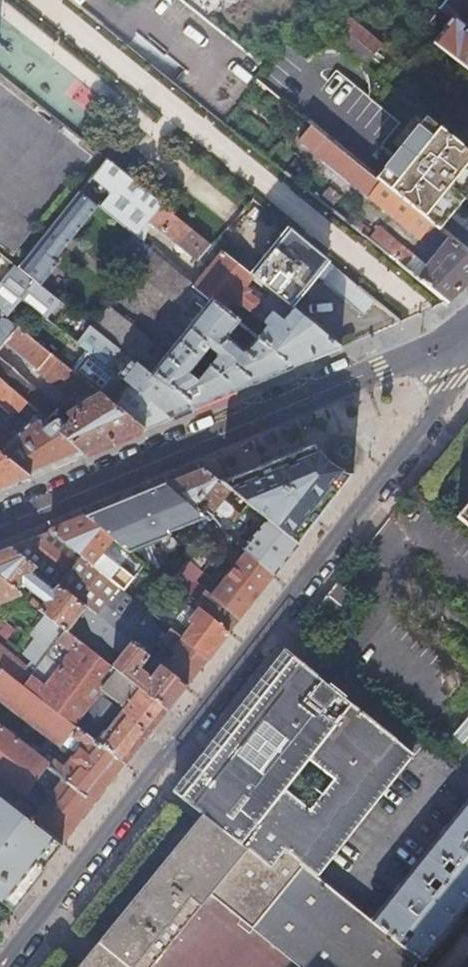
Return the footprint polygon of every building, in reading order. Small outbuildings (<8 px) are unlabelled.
[(206,19),(241,0),(181,0),(206,19)] [(440,8),(452,18),(433,41),(467,69),(467,31),(464,27),(466,24),(461,19),(467,10),(467,0),(446,0),(440,8)] [(366,65),(383,45),(340,9),(330,22),(345,35),(339,43),(366,65)] [(299,51),(295,48),(280,37),(270,50),(288,65),(299,51)] [(432,119),(380,181),(435,226),(451,207),(467,220),(467,149),(432,119)] [(467,284),(467,253),(435,226),(380,181),(313,125),(301,140),(436,253),(425,266),(400,246),(391,256),(391,257),(446,302),(466,285),(467,284)] [(120,224),(146,191),(106,159),(80,192),(97,205),(120,224)] [(136,236),(149,220),(161,203),(146,191),(120,224),(136,236)] [(97,205),(80,192),(19,267),(39,283),(40,284),(57,263),(53,260),(97,205)] [(363,315),(374,300),(351,281),(348,279),(326,260),(296,236),(290,230),(278,220),(251,199),(213,243),(222,251),(254,277),(272,291),(289,305),(314,275),(363,315)] [(198,259),(211,243),(161,203),(149,220),(198,259)] [(243,386),(293,366),(258,338),(258,337),(248,349),(242,350),(231,340),(230,334),(240,322),(226,311),(194,285),(195,284),(139,240),(131,249),(134,252),(120,271),(130,279),(127,283),(132,288),(143,276),(196,319),(180,340),(176,337),(171,343),(174,346),(168,353),(109,306),(93,326),(152,373),(194,407),(243,386)] [(316,356),(339,347),(309,323),(310,322),(289,305),(272,291),(262,302),(250,293),(252,290),(247,286),(254,277),(222,251),(208,268),(204,265),(200,271),(204,274),(195,284),(194,285),(226,311),(236,300),(268,326),(258,338),(293,366),(316,356)] [(19,267),(0,252),(0,291),(5,285),(9,288),(20,298),(25,301),(39,283),(19,267)] [(42,285),(40,284),(39,283),(25,301),(28,304),(42,285)] [(9,288),(5,285),(0,291),(0,300),(9,288)] [(57,297),(42,285),(28,304),(43,315),(57,297)] [(20,298),(9,288),(0,300),(0,312),(5,316),(20,298)] [(78,344),(93,326),(57,297),(43,315),(78,344)] [(248,349),(258,337),(240,322),(230,334),(231,340),(242,350),(248,349)] [(137,391),(152,373),(93,326),(78,344),(94,357),(137,391)] [(108,442),(143,428),(78,376),(17,327),(5,343),(73,398),(86,390),(94,396),(66,413),(72,420),(58,430),(58,431),(82,453),(108,442)] [(0,356),(0,377),(18,394),(25,386),(28,382),(0,356)] [(94,357),(78,376),(143,428),(156,422),(169,417),(137,391),(94,357)] [(181,412),(194,407),(152,373),(137,391),(169,417),(181,412)] [(13,412),(19,411),(27,402),(18,394),(0,377),(0,402),(13,412)] [(25,386),(18,394),(27,402),(32,406),(39,399),(25,386)] [(51,423),(51,422),(56,417),(56,413),(39,399),(32,406),(38,412),(39,412),(51,423)] [(32,406),(27,402),(19,411),(30,421),(38,412),(32,406)] [(29,475),(51,466),(82,453),(58,431),(58,430),(59,429),(60,428),(60,427),(59,426),(59,425),(59,424),(58,423),(57,423),(57,422),(56,422),(55,422),(54,422),(53,422),(52,422),(51,422),(51,423),(39,412),(38,412),(30,421),(14,440),(0,430),(0,451),(29,475)] [(300,448),(220,482),(231,491),(244,501),(246,503),(266,520),(297,545),(316,521),(334,498),(352,475),(350,474),(340,471),(333,466),(331,465),(330,464),(326,461),(323,458),(316,450),(312,443),(300,448)] [(29,475),(0,451),(0,487),(12,482),(29,475)] [(183,475),(164,483),(206,517),(210,521),(217,527),(224,532),(239,513),(222,500),(231,491),(220,482),(202,467),(183,475)] [(105,508),(85,516),(108,534),(130,552),(172,534),(171,531),(206,517),(164,483),(147,490),(105,508)] [(456,517),(467,527),(467,502),(456,517)] [(68,523),(50,531),(124,590),(144,563),(130,552),(108,534),(85,516),(68,523)] [(247,551),(274,574),(286,559),(297,545),(266,520),(259,529),(244,549),(247,551)] [(217,527),(210,521),(200,534),(208,539),(217,527)] [(33,537),(17,544),(40,563),(63,581),(131,637),(151,612),(147,609),(135,599),(124,590),(50,531),(33,537)] [(35,570),(40,563),(17,544),(0,551),(0,573),(19,589),(23,584),(45,602),(39,609),(47,616),(57,623),(67,632),(85,610),(93,628),(122,653),(112,666),(168,709),(177,699),(188,684),(187,683),(166,666),(163,663),(150,652),(137,642),(131,637),(63,581),(57,588),(35,570)] [(199,608),(229,632),(233,626),(257,596),(274,574),(247,551),(211,594),(205,589),(199,597),(182,583),(180,586),(170,578),(167,582),(180,592),(199,608)] [(19,593),(22,591),(19,589),(0,573),(0,601),(19,593)] [(180,592),(167,582),(163,588),(175,598),(180,592)] [(336,582),(318,606),(335,619),(353,596),(336,582)] [(157,617),(160,619),(165,612),(153,602),(151,605),(157,610),(154,614),(157,617)] [(157,610),(151,605),(147,609),(151,612),(154,614),(157,610)] [(182,637),(207,657),(208,658),(218,645),(229,632),(199,608),(188,621),(192,624),(182,637)] [(151,612),(131,637),(137,642),(141,637),(157,617),(154,614),(151,612)] [(28,640),(37,647),(57,623),(47,616),(28,640)] [(5,670),(76,726),(77,725),(124,762),(125,763),(147,736),(168,709),(112,666),(67,632),(57,623),(37,647),(30,657),(33,659),(29,665),(0,642),(0,666),(5,670)] [(10,630),(4,626),(1,630),(6,634),(10,630)] [(166,666),(187,683),(196,672),(207,657),(182,637),(170,627),(160,641),(176,653),(166,666)] [(150,652),(163,663),(170,655),(152,641),(149,644),(141,637),(137,642),(150,652)] [(45,686),(73,650),(59,640),(31,675),(45,686)] [(412,756),(285,652),(259,686),(209,750),(175,793),(191,805),(202,814),(271,869),(285,851),(316,876),(412,756)] [(20,791),(32,776),(36,779),(51,791),(31,818),(62,843),(75,825),(95,800),(124,762),(77,725),(76,726),(5,670),(0,675),(0,693),(63,742),(70,734),(82,743),(63,766),(54,759),(48,767),(42,762),(44,759),(0,724),(0,775),(20,791)] [(287,682),(291,686),(298,676),(295,673),(290,677),(287,682)] [(72,690),(90,704),(103,688),(85,674),(72,690)] [(65,746),(54,759),(63,766),(82,743),(70,734),(63,742),(65,746)] [(27,790),(36,779),(32,776),(20,791),(24,794),(27,790)] [(27,790),(24,794),(35,804),(39,799),(27,790)] [(42,868),(52,856),(62,843),(31,818),(30,820),(14,807),(6,801),(0,796),(0,817),(20,833),(11,845),(42,868)] [(6,801),(14,807),(17,802),(10,796),(6,801)] [(371,920),(397,940),(407,928),(414,933),(404,946),(420,958),(467,901),(467,800),(375,915),(371,920)] [(420,958),(404,946),(397,940),(371,920),(316,876),(285,851),(271,869),(202,814),(89,955),(80,966),(154,966),(197,913),(264,966),(413,966),(420,958)] [(12,909),(27,889),(43,869),(42,868),(11,845),(0,837),(0,848),(5,852),(0,860),(0,900),(12,909)]
